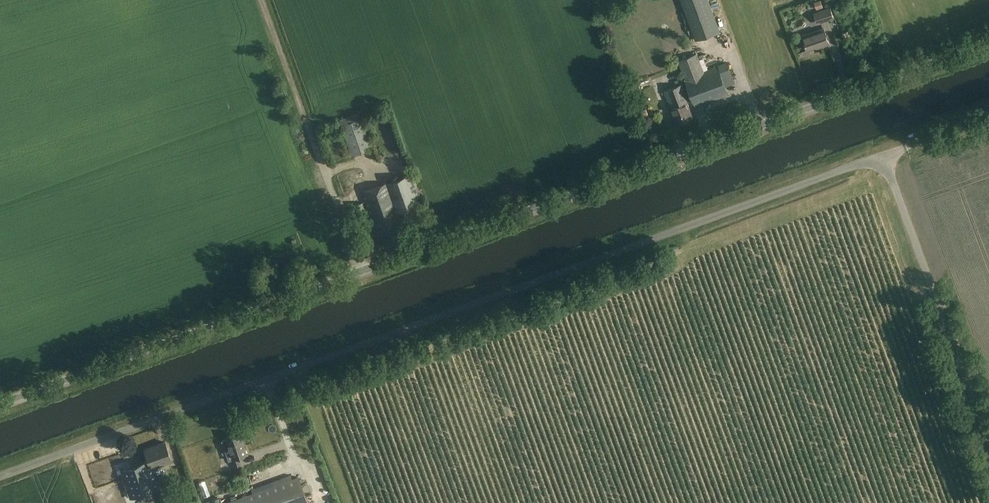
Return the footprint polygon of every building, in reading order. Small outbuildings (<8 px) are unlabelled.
[(709,0),(681,0),(695,41),(721,31),(709,0)] [(835,19),(831,7),(814,12),(818,25),(835,19)] [(829,44),(824,28),(818,30),(818,32),(803,38),(808,50),(822,45),(823,46),(829,44)] [(704,72),(697,54),(679,61),(687,82),(665,91),(677,123),(693,117),(687,102),(694,100),(695,104),(706,100),(707,102),(729,94),(726,86),(735,82),(727,63),(704,72)] [(372,148),(359,112),(340,119),(353,155),(372,148)] [(423,203),(412,173),(362,191),(378,235),(402,227),(397,212),(423,203)] [(370,225),(363,203),(352,206),(359,229),(370,225)] [(247,454),(240,433),(226,437),(232,455),(229,455),(233,466),(241,463),(239,457),(247,454)] [(173,463),(171,459),(165,442),(144,449),(148,461),(121,470),(131,497),(158,488),(152,470),(173,463)] [(249,484),(245,473),(234,476),(237,488),(249,484)] [(291,476),(284,479),(285,482),(227,502),(306,502),(297,477),(292,479),(291,476)]
